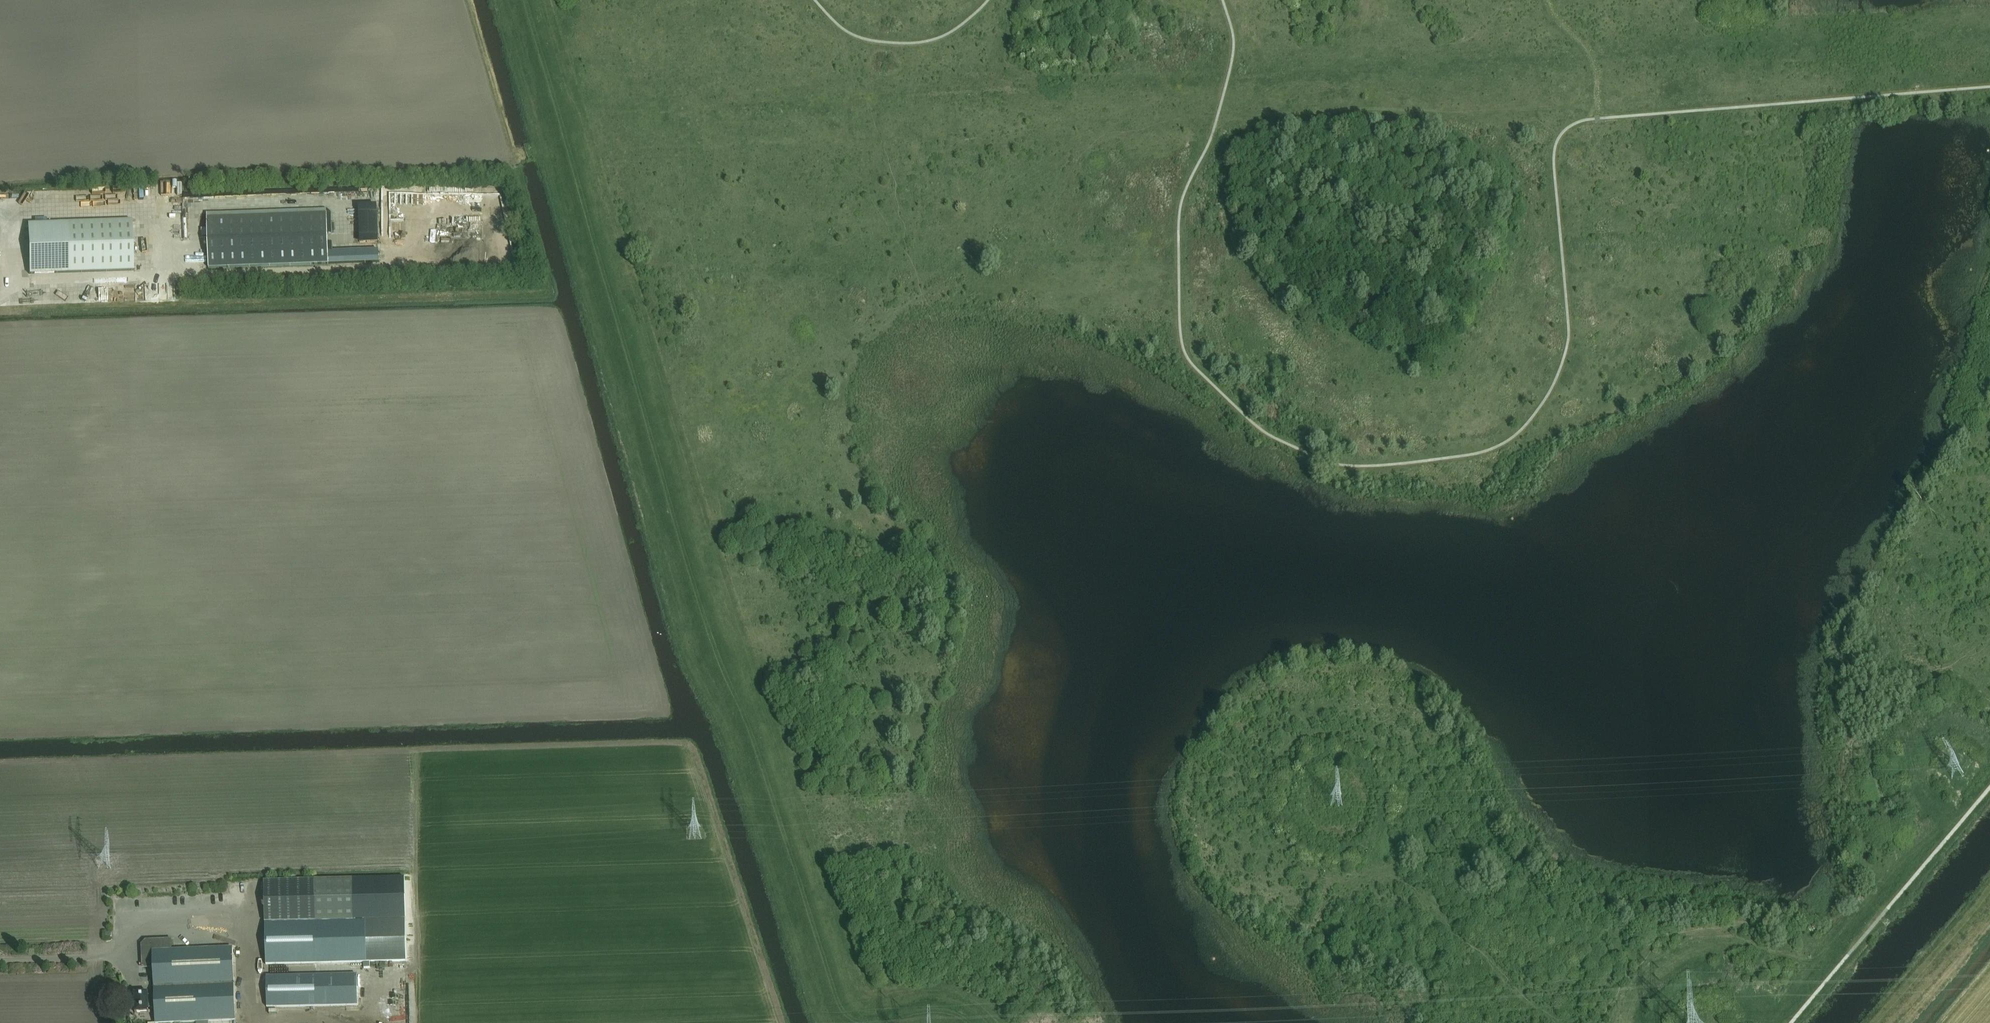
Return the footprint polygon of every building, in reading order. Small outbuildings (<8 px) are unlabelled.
[(325,213),(206,218),(208,269),(327,264),(325,213)] [(29,275),(133,272),(132,220),(28,224),(29,275)] [(389,237),(399,236),(398,227),(388,228),(389,237)] [(404,879),(264,882),(265,922),(405,919),(404,879)] [(406,920),(265,924),(266,965),(363,962),(364,968),(370,968),(370,962),(407,961),(406,920)] [(231,950),(172,952),(171,938),(145,939),(141,944),(142,968),(153,968),(154,995),(155,1008),(156,1022),(178,1022),(185,1022),(233,1022),(231,950)] [(267,1005),(267,1007),(358,1005),(357,974),(266,976),(266,984),(267,1005)] [(149,1008),(155,1008),(154,995),(148,995),(148,993),(134,993),(135,1013),(149,1013),(149,1008)]
